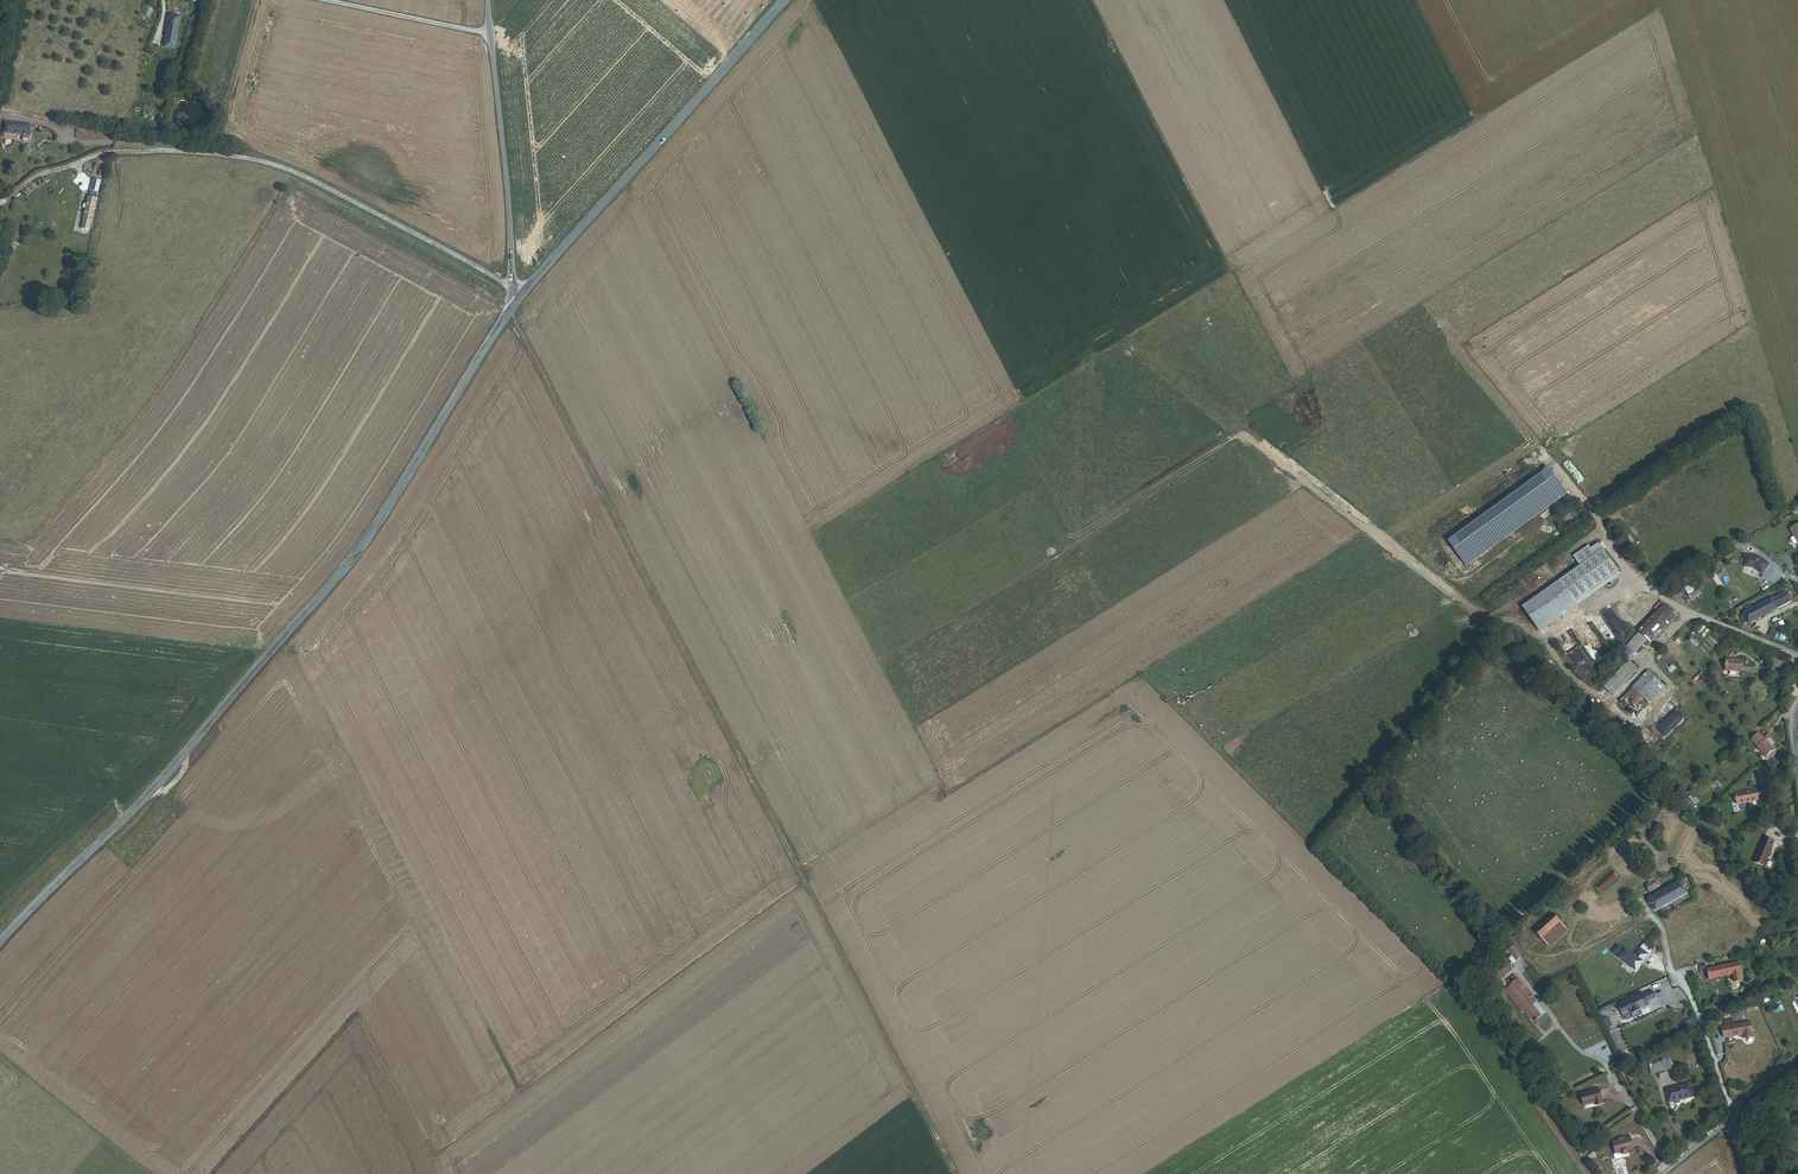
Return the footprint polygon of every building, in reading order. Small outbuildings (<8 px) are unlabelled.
[(166,50),(174,51),(181,20),(173,18),(166,50)] [(123,119),(121,127),(131,129),(133,121),(123,119)] [(4,134),(33,138),(34,129),(28,129),(28,126),(6,123),(4,134)] [(91,200),(82,198),(81,205),(78,204),(77,209),(79,209),(76,221),(85,224),(91,200)] [(1575,600),(1619,568),(1600,541),(1592,547),(1590,544),(1575,554),(1583,565),(1561,580),(1575,600)] [(1756,556),(1745,555),(1744,567),(1754,568),(1763,574),(1770,564),(1759,556),(1758,557),(1756,557),(1756,556)] [(1619,568),(1575,600),(1578,604),(1622,573),(1619,568)] [(1697,578),(1688,585),(1692,590),(1701,584),(1697,578)] [(1561,580),(1525,606),(1539,626),(1575,600),(1561,580)] [(1680,598),(1692,590),(1688,585),(1676,593),(1680,598)] [(1772,599),(1777,609),(1791,602),(1786,592),(1772,599)] [(1747,621),(1748,624),(1777,609),(1772,599),(1753,608),(1747,612),(1743,613),(1747,621)] [(1542,631),(1578,604),(1575,600),(1539,626),(1542,631)] [(1640,631),(1647,639),(1673,612),(1665,605),(1640,631)] [(1649,640),(1651,642),(1676,616),(1673,612),(1647,639),(1649,640)] [(1743,623),(1747,621),(1743,613),(1739,616),(1743,623)] [(1701,626),(1693,635),(1700,641),(1708,632),(1701,626)] [(1625,648),(1633,656),(1649,640),(1647,639),(1640,631),(1624,647),(1625,648)] [(1629,661),(1633,656),(1625,648),(1621,653),(1623,655),(1629,661)] [(1725,670),(1741,671),(1742,660),(1726,659),(1725,670)] [(1613,695),(1638,669),(1629,661),(1604,686),(1613,695)] [(1649,704),(1665,687),(1648,671),(1633,688),(1649,704)] [(1592,698),(1596,694),(1590,688),(1588,686),(1584,691),(1592,698)] [(1637,717),(1649,704),(1633,688),(1620,701),(1637,717)] [(1669,702),(1663,709),(1680,722),(1686,716),(1669,702)] [(1662,742),(1668,736),(1654,721),(1648,726),(1662,742)] [(1764,740),(1758,733),(1751,739),(1757,746),(1757,747),(1766,757),(1768,759),(1776,752),(1774,750),(1765,739),(1764,740)] [(1387,778),(1396,786),(1411,768),(1402,760),(1387,778)] [(1758,799),(1768,797),(1766,788),(1757,790),(1758,799)] [(1758,800),(1758,799),(1757,790),(1756,789),(1735,793),(1737,804),(1758,800)] [(1685,822),(1690,817),(1686,812),(1682,816),(1681,817),(1685,822)] [(1769,860),(1773,850),(1772,850),(1776,841),(1766,837),(1763,846),(1762,846),(1755,862),(1766,867),(1769,860)] [(1597,890),(1600,893),(1619,876),(1615,873),(1597,890)] [(1650,892),(1658,888),(1654,880),(1646,885),(1650,892)] [(1649,899),(1655,911),(1687,893),(1683,886),(1681,882),(1649,899)] [(1542,938),(1561,922),(1553,913),(1540,926),(1537,922),(1532,927),(1542,938)] [(1542,938),(1548,946),(1567,929),(1561,922),(1542,938)] [(1516,960),(1521,956),(1513,945),(1508,949),(1516,960)] [(1619,946),(1614,952),(1620,957),(1619,958),(1637,971),(1649,955),(1640,948),(1635,956),(1626,949),(1625,951),(1619,946)] [(1513,963),(1516,960),(1508,949),(1504,952),(1513,963)] [(1708,970),(1710,980),(1744,972),(1741,962),(1708,970)] [(1506,980),(1509,985),(1518,978),(1514,973),(1506,980)] [(1543,1014),(1545,1012),(1518,978),(1509,985),(1519,996),(1527,1007),(1534,1016),(1537,1019),(1543,1014)] [(1513,1001),(1519,996),(1509,985),(1504,989),(1513,1001)] [(1643,994),(1617,1005),(1622,1017),(1630,1014),(1632,1019),(1641,1015),(1639,1010),(1648,1006),(1647,1002),(1655,998),(1652,991),(1644,995),(1643,994)] [(1522,1010),(1527,1007),(1519,996),(1513,1001),(1522,1011),(1522,1010)] [(1530,1019),(1534,1016),(1527,1007),(1522,1010),(1530,1019)] [(1535,1020),(1539,1024),(1546,1018),(1543,1014),(1537,1019),(1535,1020)] [(1722,1027),(1724,1037),(1735,1035),(1743,1034),(1744,1036),(1753,1035),(1751,1021),(1722,1027)] [(1649,1064),(1651,1073),(1673,1068),(1671,1059),(1649,1064)] [(1670,1102),(1692,1096),(1689,1084),(1667,1090),(1670,1102)] [(1595,1105),(1603,1102),(1600,1089),(1581,1094),(1584,1105),(1595,1102),(1595,1105)] [(1614,1142),(1616,1153),(1621,1152),(1622,1155),(1628,1154),(1628,1151),(1633,1150),(1631,1139),(1614,1142)]
